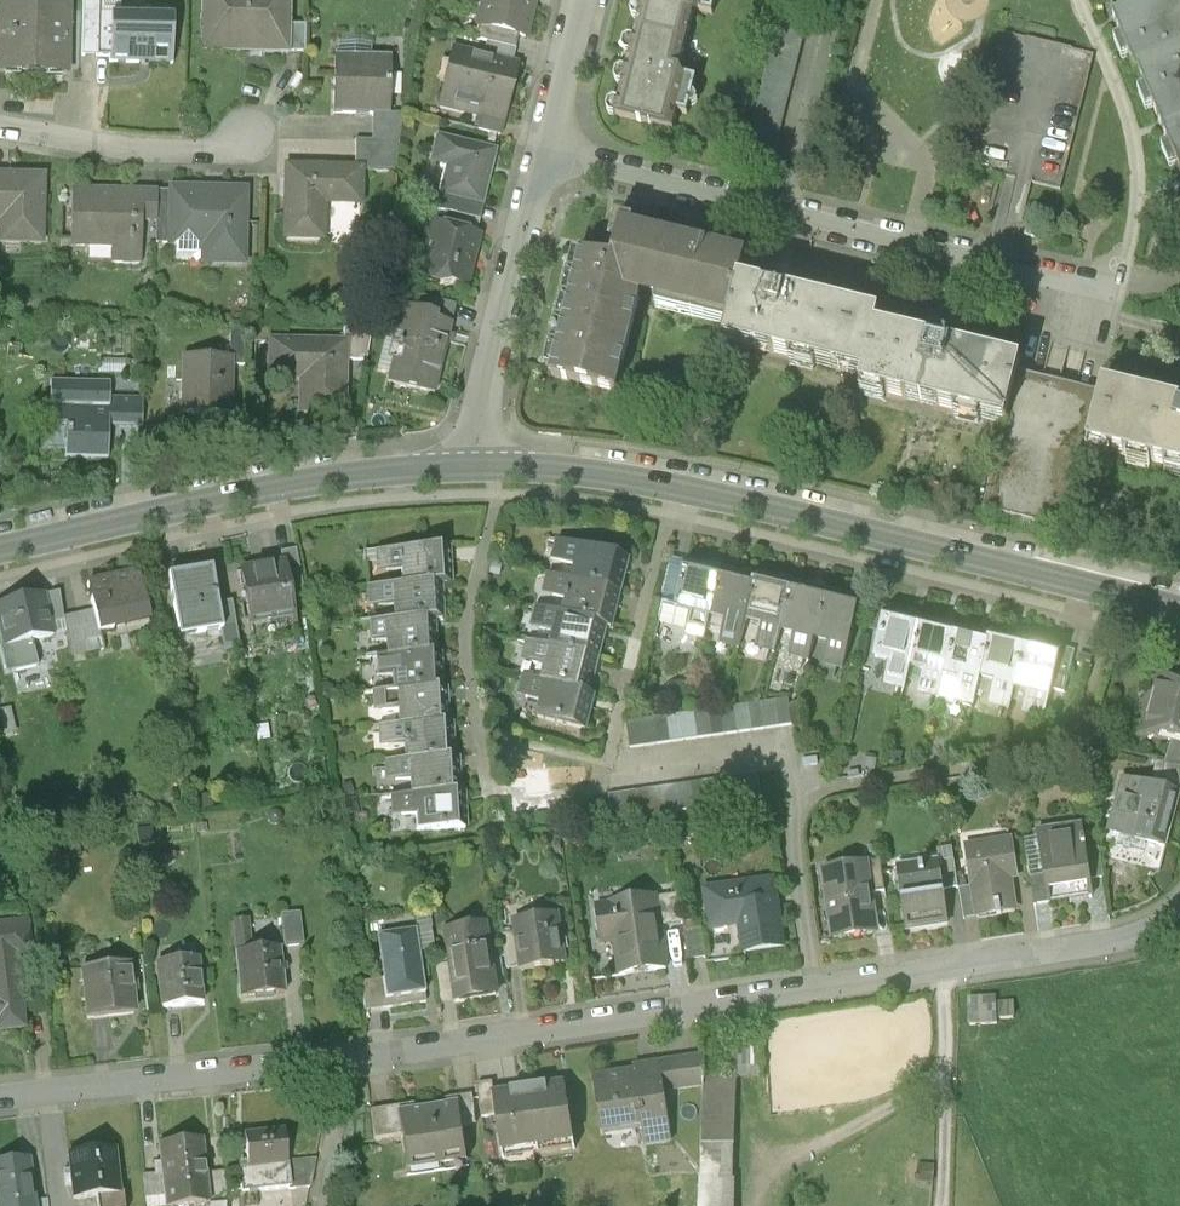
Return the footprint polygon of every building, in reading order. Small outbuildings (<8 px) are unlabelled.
[(70,74),(71,0),(0,0),(0,73),(70,74)] [(120,13),(121,0),(83,0),(82,56),(109,56),(109,13),(120,13)] [(290,52),(290,23),(291,0),(200,0),(200,51),(290,52)] [(539,0),(479,0),(474,23),(479,25),(520,34),(530,37),(539,0)] [(638,25),(690,38),(696,12),(714,17),(719,0),(644,0),(638,25)] [(1120,8),(1139,56),(1179,40),(1179,0),(1140,0),(1120,8)] [(782,9),(745,162),(773,169),(810,15),(782,9)] [(109,64),(173,64),(174,14),(120,13),(109,13),(109,56),(109,64)] [(305,23),(290,23),(290,52),(305,52),(305,23)] [(520,34),(479,25),(476,38),(487,40),(484,51),(514,58),(520,34)] [(638,25),(616,115),(675,129),(679,113),(691,116),(701,74),(682,70),(690,38),(638,25)] [(1139,56),(1157,102),(1179,93),(1179,40),(1139,56)] [(484,51),(452,43),(437,106),(480,117),(507,123),(522,60),(514,58),(484,51)] [(372,112),(390,112),(391,53),(334,53),(333,112),(372,112)] [(1157,102),(1178,155),(1179,154),(1179,93),(1157,102)] [(403,112),(390,112),(372,112),(372,139),(355,139),(355,162),(364,162),(364,171),(394,172),(403,112)] [(507,123),(480,117),(477,130),(504,136),(507,123)] [(498,147),(436,132),(429,161),(445,165),(439,192),(484,203),(498,147)] [(355,162),(284,161),(282,239),(326,240),(326,204),(364,204),(364,171),(364,162),(355,162)] [(45,171),(0,170),(0,243),(44,243),(45,171)] [(248,264),(249,184),(167,183),(167,189),(167,245),(166,246),(199,247),(199,264),(248,264)] [(142,187),(71,186),(70,248),(110,248),(109,263),(141,263),(142,221),(142,189),(142,187)] [(484,203),(439,192),(422,188),(418,204),(445,210),(441,223),(477,232),(484,203)] [(167,189),(142,189),(142,221),(155,221),(155,244),(167,245),(167,189)] [(642,302),(662,224),(626,215),(616,253),(578,243),(546,369),(620,387),(642,302)] [(470,287),(483,233),(477,232),(441,223),(426,219),(418,253),(420,280),(438,285),(451,282),(470,287)] [(662,224),(642,302),(730,324),(744,269),(750,246),(662,224)] [(884,305),(744,269),(730,324),(725,342),(865,378),(881,317),(884,305)] [(437,317),(453,321),(457,303),(400,290),(397,303),(400,304),(438,313),(437,317)] [(386,380),(436,392),(453,321),(437,317),(438,313),(400,304),(391,343),(392,357),(386,380)] [(1027,354),(881,317),(865,378),(862,389),(1008,427),(1022,371),(1027,354)] [(343,329),(343,338),(348,338),(348,360),(367,360),(373,329),(343,329)] [(348,360),(348,338),(343,338),(268,337),(267,379),(298,379),(298,414),(347,414),(348,360)] [(179,413),(232,414),(233,407),(233,364),(233,355),(180,354),(179,413)] [(244,364),(233,364),(233,407),(244,407),(244,364)] [(1104,391),(1022,371),(1008,427),(985,512),(1069,532),(1092,437),(1104,391)] [(1107,377),(1104,391),(1092,437),(1179,459),(1179,395),(1107,377)] [(108,381),(50,380),(49,442),(66,442),(65,459),(107,459),(107,429),(108,396),(108,381)] [(142,396),(108,396),(107,429),(142,429),(142,396)] [(573,579),(624,591),(632,557),(558,540),(554,559),(577,565),(573,579)] [(399,569),(401,585),(442,582),(442,584),(453,584),(450,546),(374,551),(376,571),(399,569)] [(279,552),(280,559),(283,559),(289,590),(303,587),(296,549),(279,552)] [(248,625),(294,616),(289,590),(283,559),(280,559),(237,568),(248,625)] [(210,565),(165,574),(173,612),(197,608),(199,619),(221,615),(210,565)] [(706,641),(712,619),(723,576),(687,568),(677,610),(690,613),(684,636),(706,641)] [(92,612),(97,634),(98,633),(149,622),(138,570),(85,581),(92,612)] [(610,624),(610,627),(616,629),(624,591),(573,579),(550,574),(545,594),(568,599),(565,613),(610,624)] [(758,585),(723,576),(712,619),(725,622),(720,644),(742,650),(748,623),(758,585)] [(759,580),(758,585),(748,623),(761,626),(756,648),(778,654),(783,631),(794,589),(759,580)] [(444,620),(442,584),(442,582),(401,585),(366,587),(367,607),(391,605),(392,621),(435,618),(436,621),(444,620)] [(828,597),(794,589),(783,631),(796,634),(790,657),(812,662),(818,640),(828,597)] [(57,593),(44,596),(51,626),(63,623),(62,619),(57,593)] [(0,650),(54,638),(51,626),(44,596),(44,594),(0,604),(0,648),(0,650)] [(863,605),(828,597),(818,640),(830,643),(825,665),(847,671),(863,605)] [(552,647),(602,659),(610,627),(610,624),(565,613),(537,607),(532,626),(556,632),(552,647)] [(62,619),(63,623),(69,660),(103,652),(98,633),(97,634),(92,612),(62,619)] [(438,653),(436,621),(435,618),(392,621),(369,622),(370,642),(385,641),(386,657),(438,653)] [(907,691),(913,667),(923,626),(888,618),(878,659),(891,662),(885,686),(907,691)] [(942,700),(947,675),(957,634),(923,626),(913,667),(926,670),(920,694),(942,700)] [(976,708),(983,679),(992,643),(957,634),(947,675),(960,678),(954,702),(976,708)] [(1012,712),(1018,688),(1029,647),(993,638),(992,643),(983,679),(996,683),(990,707),(1012,712)] [(543,682),(594,694),(602,659),(552,647),(528,641),(523,661),(547,666),(543,682)] [(1064,655),(1029,647),(1018,688),(1032,691),(1026,715),(1048,720),(1064,655)] [(442,653),(438,653),(386,657),(375,657),(377,677),(391,676),(392,691),(444,688),(442,653)] [(1179,745),(1179,674),(1159,669),(1142,735),(1174,743),(1179,745)] [(594,694),(543,682),(524,677),(519,697),(543,702),(538,720),(589,732),(598,695),(594,694)] [(447,688),(444,688),(392,691),(371,693),(373,712),(396,711),(398,727),(449,723),(447,688)] [(794,726),(790,699),(627,723),(631,750),(794,726)] [(452,723),(449,723),(398,727),(377,728),(378,748),(402,746),(403,762),(455,758),(452,723)] [(1174,743),(1169,764),(1159,762),(1153,786),(1179,793),(1179,745),(1174,743)] [(459,758),(455,758),(403,762),(384,763),(385,783),(409,781),(410,797),(462,793),(459,758)] [(763,801),(759,774),(609,796),(613,823),(763,801)] [(1170,848),(1179,808),(1179,793),(1153,786),(1123,779),(1109,833),(1170,848)] [(465,793),(462,793),(410,797),(389,798),(390,818),(414,816),(415,834),(467,831),(465,793)] [(1025,833),(1036,909),(1096,900),(1084,824),(1025,833)] [(972,889),(977,921),(1019,914),(1014,882),(1021,881),(1015,837),(965,845),(972,889)] [(940,859),(946,893),(960,890),(955,857),(940,859)] [(896,866),(906,934),(951,927),(946,893),(940,859),(896,866)] [(871,862),(876,895),(887,893),(882,860),(871,862)] [(822,869),(833,943),(882,935),(876,895),(871,862),(822,869)] [(789,951),(778,876),(703,887),(709,933),(738,929),(743,958),(789,951)] [(972,889),(960,890),(965,922),(977,921),(972,889)] [(660,898),(660,895),(596,905),(603,947),(614,945),(619,980),(671,972),(665,929),(660,898)] [(681,895),(660,898),(665,929),(686,926),(681,895)] [(521,969),(522,973),(570,966),(562,914),(514,921),(516,933),(521,969)] [(278,918),(281,949),(302,946),(299,916),(278,918)] [(0,924),(0,1034),(26,1032),(18,957),(32,955),(28,920),(0,924)] [(230,923),(238,1001),(286,996),(281,949),(251,952),(248,921),(230,923)] [(452,1005),(502,998),(491,924),(441,931),(446,966),(452,1003),(452,1005)] [(708,959),(703,931),(686,933),(690,962),(708,959)] [(386,1011),(426,1005),(415,932),(375,938),(381,981),(385,1009),(386,1011)] [(508,971),(521,969),(516,933),(502,935),(508,971)] [(154,965),(158,1011),(204,1006),(199,960),(154,965)] [(77,970),(82,1021),(134,1016),(129,965),(77,970)] [(440,1005),(452,1003),(446,966),(434,968),(440,1005)] [(385,1009),(381,981),(363,985),(364,1013),(385,1009)] [(731,1049),(731,1079),(739,1079),(739,1082),(758,1081),(757,1048),(731,1049)] [(635,1072),(595,1078),(604,1137),(644,1131),(647,1151),(675,1147),(668,1097),(705,1091),(706,1079),(707,1056),(635,1067),(635,1072)] [(706,1079),(705,1091),(702,1205),(736,1205),(739,1082),(739,1079),(731,1079),(706,1079)] [(499,1119),(504,1156),(576,1146),(567,1083),(495,1094),(499,1119)] [(484,1121),(499,1119),(495,1094),(494,1086),(479,1088),(484,1121)] [(460,1100),(460,1105),(464,1129),(479,1127),(474,1098),(460,1100)] [(460,1105),(396,1114),(400,1139),(405,1174),(469,1165),(464,1129),(460,1105)] [(400,1139),(396,1114),(395,1109),(368,1113),(373,1143),(400,1139)] [(288,1166),(284,1131),(241,1135),(245,1171),(288,1166)] [(162,1205),(208,1205),(210,1205),(209,1201),(206,1176),(202,1139),(156,1144),(162,1205)] [(65,1156),(71,1202),(119,1196),(114,1151),(65,1156)] [(34,1204),(29,1160),(0,1163),(0,1205),(34,1205),(34,1204)] [(289,1191),(288,1166),(245,1171),(237,1171),(240,1196),(289,1191)] [(226,1174),(206,1176),(209,1201),(225,1200),(226,1174)] [(71,1202),(72,1205),(123,1205),(122,1196),(119,1196),(71,1202)]
